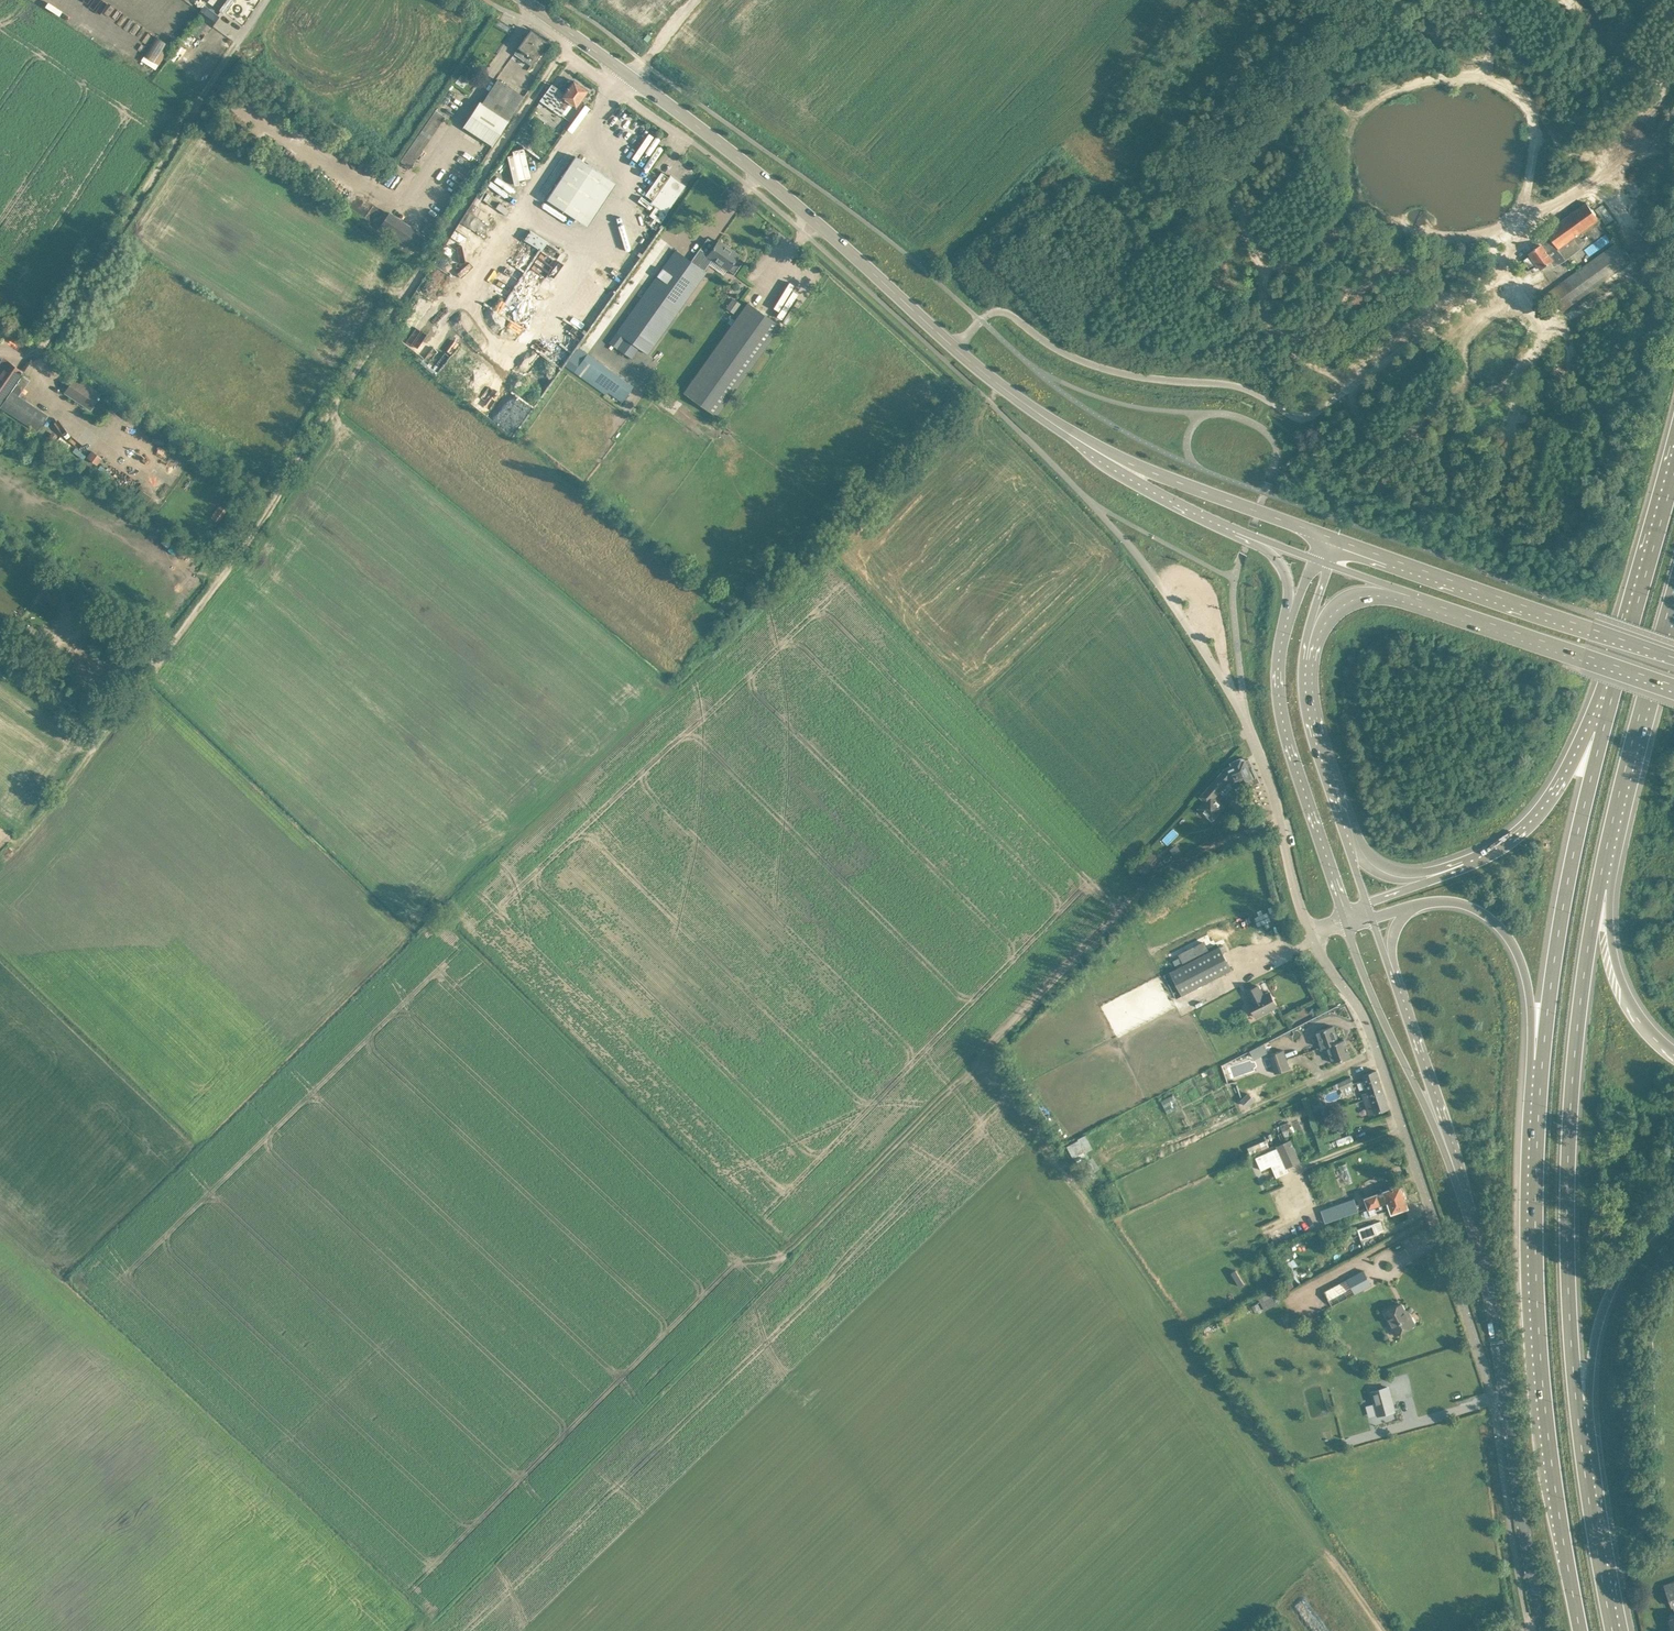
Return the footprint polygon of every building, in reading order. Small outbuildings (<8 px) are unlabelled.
[(214,5),(225,12),(234,0),(218,0),(214,5)] [(197,16),(211,26),(218,16),(205,6),(197,16)] [(183,8),(174,23),(181,27),(190,12),(183,8)] [(514,53),(531,65),(543,49),(548,42),(531,30),(525,37),(523,39),(524,39),(514,53)] [(157,35),(145,55),(157,62),(169,43),(157,35)] [(460,73),(455,81),(463,87),(469,79),(460,73)] [(552,85),(541,100),(560,114),(569,102),(576,106),(581,99),(587,90),(574,80),(564,93),(552,85)] [(493,144),(508,121),(524,96),(503,83),(493,98),(488,94),(482,103),(478,101),(463,125),(493,144)] [(419,133),(412,129),(394,158),(411,168),(444,114),(434,108),(419,133)] [(627,109),(616,120),(624,127),(634,116),(627,109)] [(547,199),(587,226),(615,183),(575,156),(547,199)] [(670,174),(651,202),(666,212),(686,185),(670,174)] [(485,184),(509,202),(516,193),(492,175),(485,184)] [(471,214),(466,211),(442,249),(458,259),(466,246),(465,245),(475,229),(483,234),(494,217),(488,213),(497,199),(484,191),(471,214)] [(1531,255),(1524,259),(1532,272),(1540,268),(1541,268),(1551,261),(1553,260),(1555,263),(1562,257),(1564,260),(1569,257),(1580,249),(1572,238),(1582,232),(1599,219),(1586,201),(1546,230),(1549,235),(1551,238),(1542,244),(1540,240),(1532,245),(1535,249),(1529,253),(1531,255)] [(380,227),(417,252),(427,238),(389,212),(380,227)] [(522,240),(540,249),(546,239),(528,229),(522,240)] [(638,239),(640,234),(630,229),(627,233),(638,239)] [(784,235),(780,231),(774,238),(778,242),(784,235)] [(675,250),(608,342),(632,358),(639,347),(647,353),(706,272),(704,270),(713,258),(728,269),(734,273),(733,274),(733,275),(742,263),(741,262),(740,264),(735,260),(738,255),(718,240),(708,254),(700,248),(690,261),(675,250)] [(1619,241),(1558,286),(1549,292),(1562,311),(1633,260),(1619,241)] [(730,297),(726,308),(736,312),(740,301),(730,297)] [(747,301),(683,391),(716,415),(781,325),(747,301)] [(588,352),(574,371),(605,394),(607,391),(622,401),(634,386),(588,352)] [(23,371),(7,361),(0,371),(0,404),(23,371)] [(1556,362),(1549,369),(1557,379),(1565,372),(1556,362)] [(23,371),(0,404),(0,405),(38,431),(48,415),(19,396),(30,380),(23,375),(24,372),(23,371)] [(97,398),(98,399),(100,397),(98,396),(100,394),(75,378),(66,392),(90,408),(97,398)] [(92,450),(87,456),(97,464),(102,457),(92,450)] [(196,456),(191,463),(204,472),(209,465),(196,456)] [(218,522),(226,510),(221,506),(213,518),(218,522)] [(49,588),(47,592),(59,599),(66,588),(52,580),(47,587),(49,588)] [(1233,765),(1224,769),(1232,786),(1233,787),(1242,783),(1243,785),(1252,782),(1253,785),(1259,782),(1251,763),(1247,765),(1243,757),(1231,763),(1233,765)] [(1232,786),(1224,769),(1200,796),(1200,797),(1205,801),(1199,808),(1213,820),(1225,806),(1215,797),(1220,790),(1225,794),(1232,786)] [(1204,942),(1179,954),(1180,956),(1183,963),(1208,950),(1204,942)] [(1220,945),(1170,971),(1182,995),(1232,969),(1220,945)] [(1259,984),(1245,991),(1250,1000),(1248,1001),(1256,1018),(1278,1006),(1270,990),(1264,993),(1259,984)] [(1333,1025),(1316,1031),(1317,1034),(1316,1035),(1315,1036),(1317,1040),(1318,1040),(1319,1040),(1323,1050),(1326,1049),(1327,1054),(1329,1053),(1332,1062),(1350,1056),(1344,1039),(1338,1041),(1333,1025)] [(1284,1049),(1268,1054),(1275,1073),(1290,1067),(1284,1049)] [(1377,1070),(1366,1073),(1362,1075),(1367,1091),(1362,1093),(1368,1115),(1374,1113),(1378,1111),(1389,1108),(1377,1070)] [(1347,1087),(1348,1090),(1352,1088),(1350,1084),(1353,1083),(1350,1076),(1338,1083),(1341,1090),(1347,1087)] [(1173,1095),(1161,1100),(1168,1112),(1179,1106),(1173,1095)] [(1293,1133),(1288,1121),(1279,1125),(1284,1136),(1293,1133)] [(1338,1124),(1341,1133),(1349,1131),(1345,1121),(1338,1124)] [(1351,1133),(1342,1136),(1336,1138),(1340,1147),(1354,1141),(1351,1133)] [(1066,1145),(1089,1180),(1095,1176),(1093,1173),(1100,1168),(1092,1156),(1089,1158),(1085,1152),(1088,1149),(1081,1138),(1066,1145)] [(1278,1148),(1256,1158),(1262,1170),(1271,1165),(1277,1177),(1289,1171),(1287,1167),(1301,1161),(1291,1139),(1276,1145),(1278,1148)] [(1384,1190),(1365,1197),(1368,1207),(1369,1208),(1404,1196),(1403,1193),(1404,1191),(1403,1188),(1401,1187),(1400,1185),(1390,1189),(1384,1190)] [(1404,1196),(1369,1208),(1371,1214),(1371,1215),(1376,1213),(1390,1208),(1392,1212),(1397,1210),(1408,1207),(1407,1206),(1408,1204),(1407,1201),(1405,1200),(1404,1196)] [(1354,1198),(1321,1210),(1325,1223),(1359,1211),(1354,1198)] [(1373,1224),(1358,1229),(1361,1239),(1377,1233),(1373,1224)] [(1363,1270),(1324,1291),(1332,1305),(1371,1284),(1363,1270)] [(1270,1292),(1258,1298),(1265,1309),(1276,1303),(1270,1292)] [(1401,1303),(1391,1309),(1386,1312),(1398,1334),(1415,1324),(1410,1315),(1408,1316),(1401,1303)] [(1394,1410),(1388,1386),(1371,1391),(1378,1415),(1394,1410)] [(1667,1590),(1672,1606),(1673,1606),(1673,1605),(1673,1582),(1665,1585),(1667,1590)]
